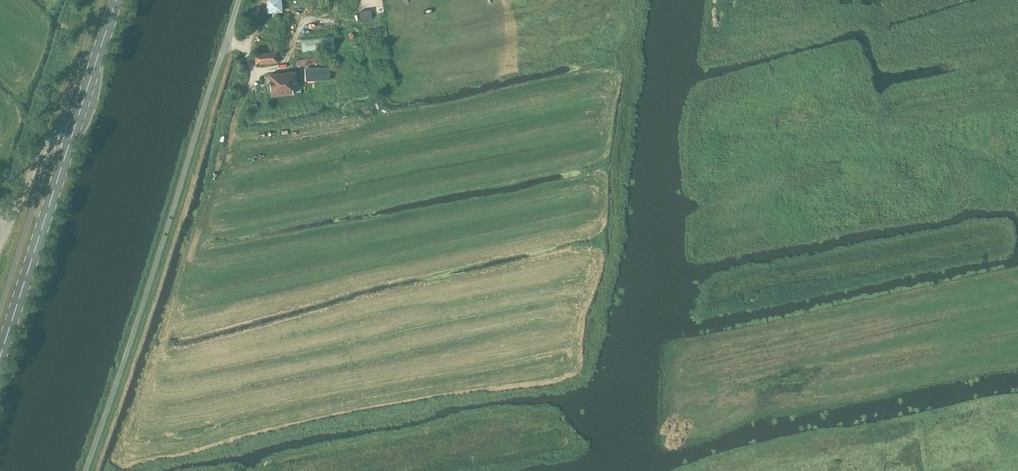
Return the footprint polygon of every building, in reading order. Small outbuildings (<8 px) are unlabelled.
[(268,12),(283,10),(282,0),(266,0),(268,12)] [(372,11),(359,12),(360,20),(373,19),(372,11)] [(333,35),(301,38),(303,53),(335,50),(333,35)] [(276,53),(255,54),(256,64),(277,63),(276,53)] [(315,54),(296,56),(297,66),(316,64),(315,54)] [(330,68),(305,69),(306,81),(330,80),(330,68)] [(296,73),(270,75),(271,96),(293,94),(292,84),(297,83),(296,73)]
